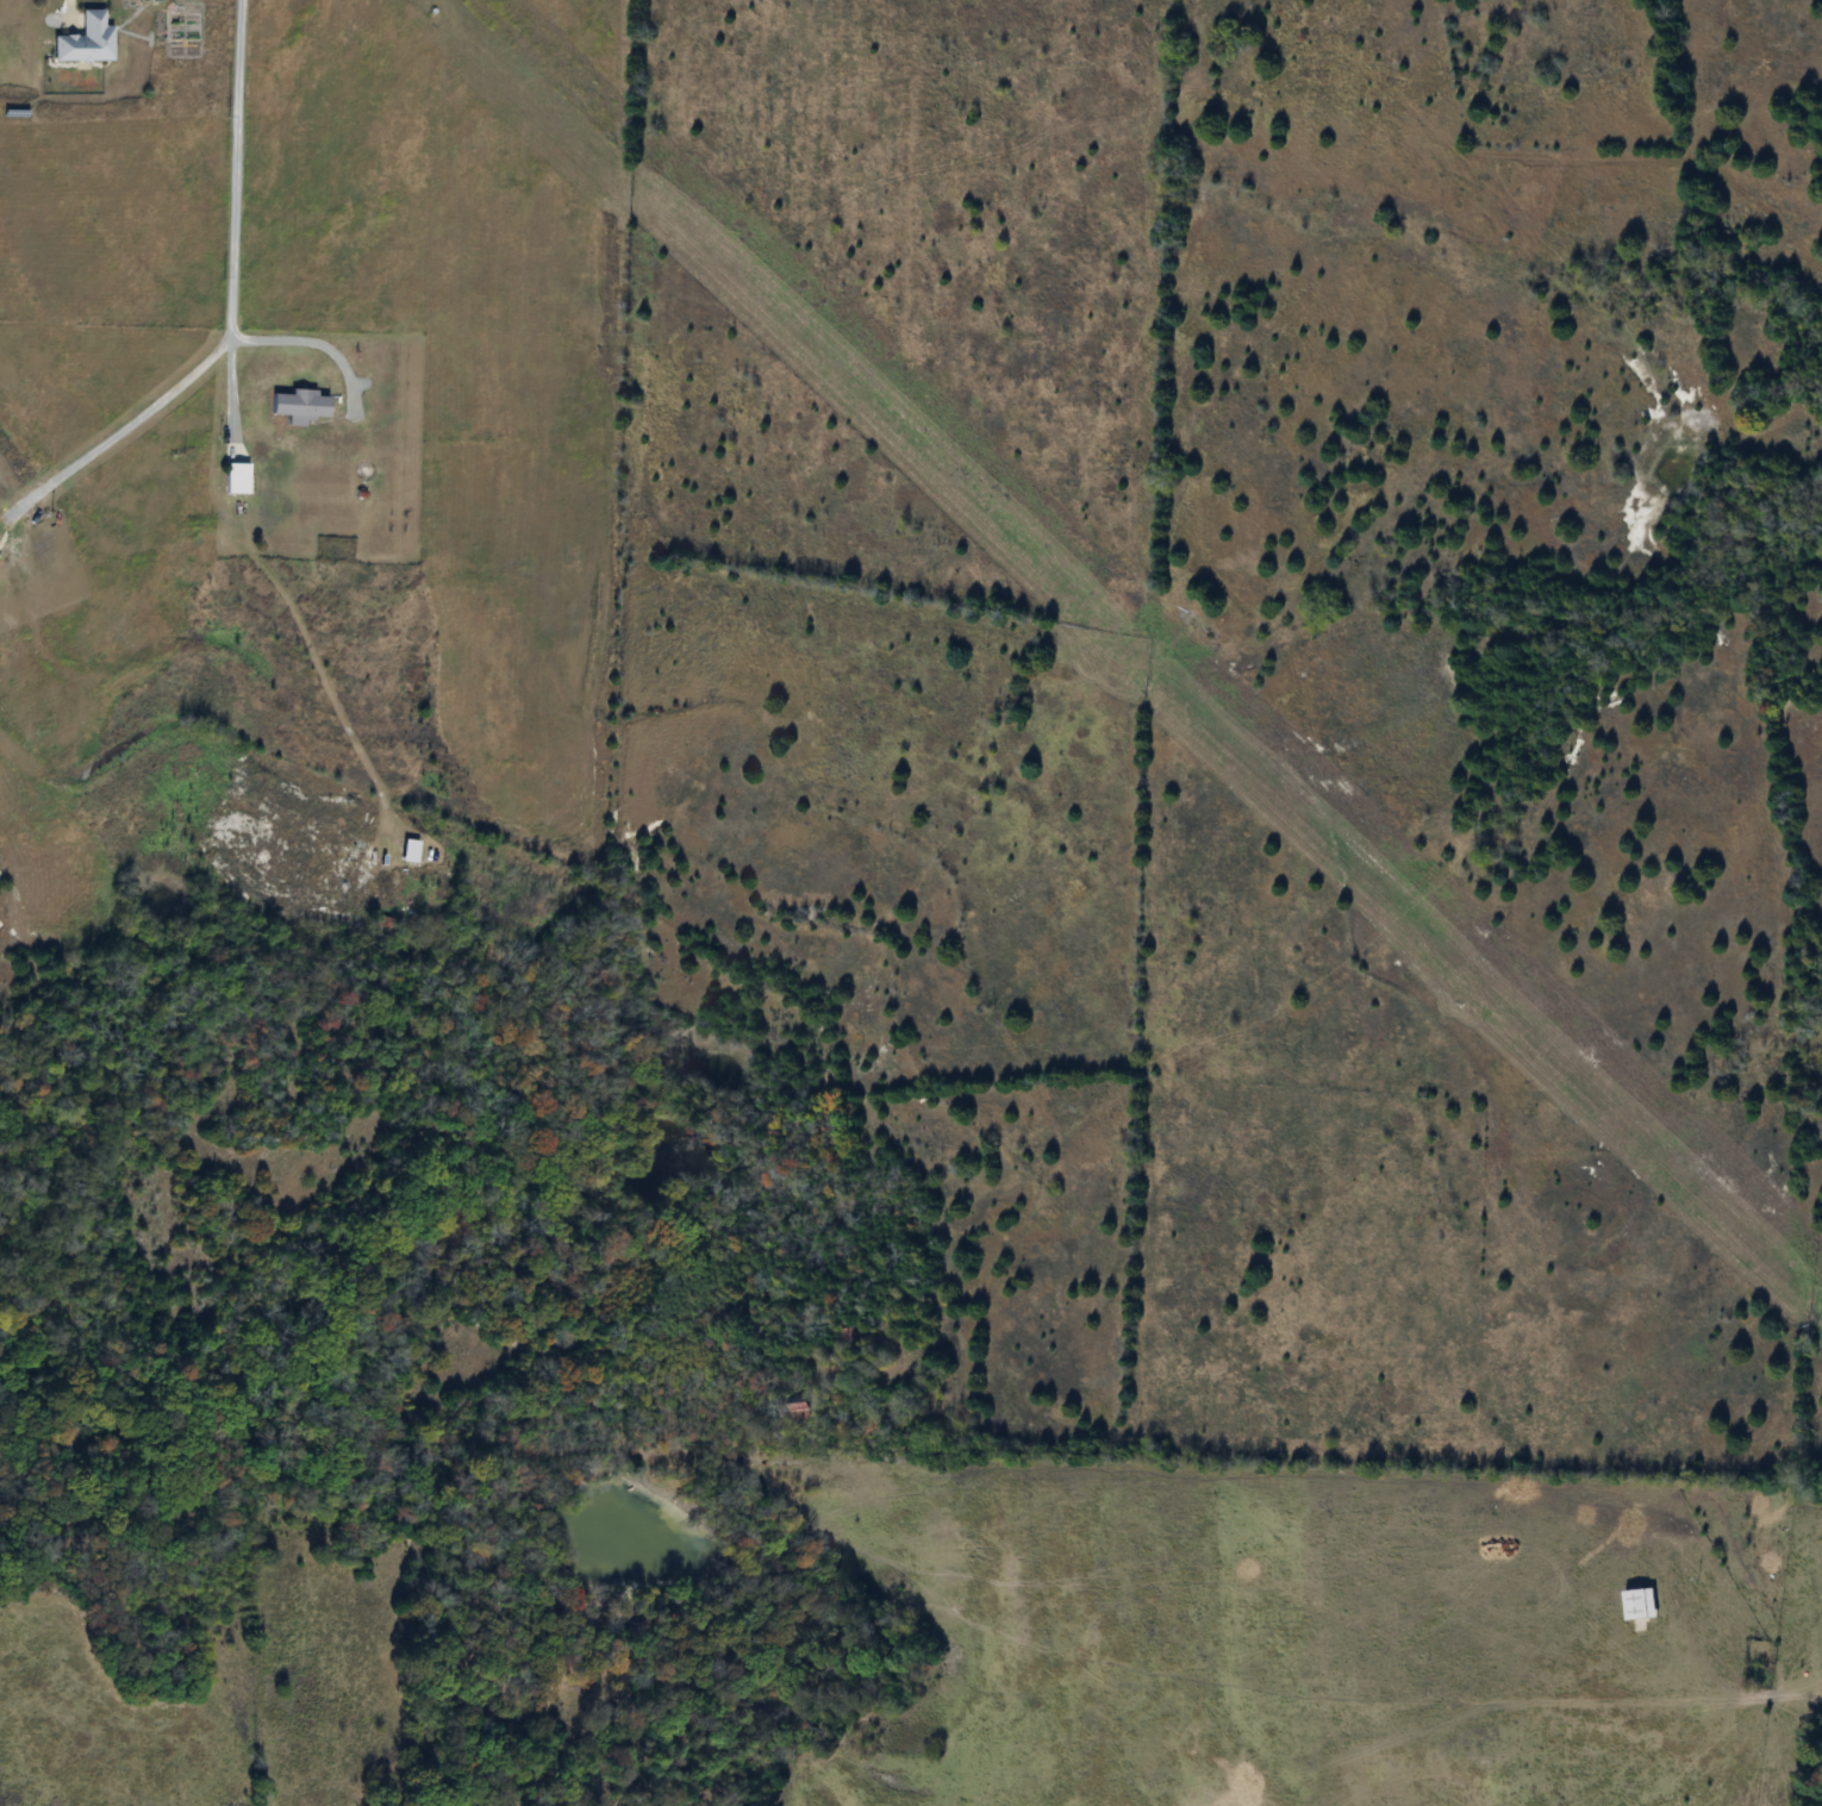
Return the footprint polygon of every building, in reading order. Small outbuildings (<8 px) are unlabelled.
[(272,416),(287,416),(287,426),(310,427),(311,418),(329,418),(329,397),(273,395),(272,416)] [(249,464),(226,464),(226,495),(249,495),(249,464)] [(808,1422),(808,1396),(788,1397),(788,1422),(808,1422)] [(1656,1621),(1656,1591),(1627,1591),(1627,1621),(1656,1621)]
